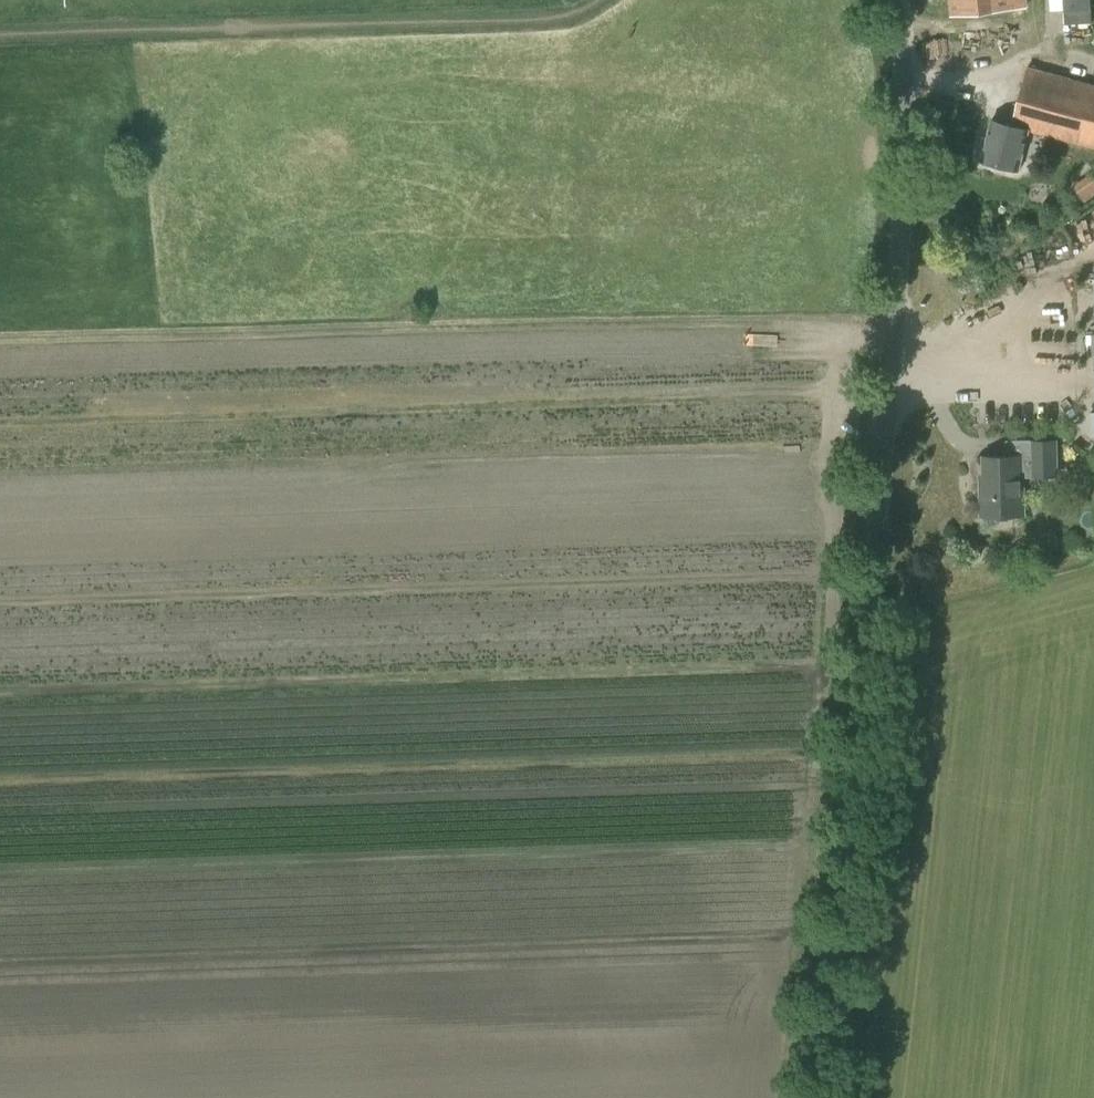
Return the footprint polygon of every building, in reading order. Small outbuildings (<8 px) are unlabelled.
[(953,15),(1026,7),(1026,0),(951,0),(953,15)] [(1090,0),(1063,0),(1064,24),(1092,22),(1090,0)] [(983,159),(1018,168),(1029,128),(1093,149),(1093,84),(1028,66),(1011,125),(992,121),(983,159)] [(1093,196),(1093,172),(1078,183),(1088,199),(1093,196)] [(1054,441),(1032,441),(1033,456),(984,457),(985,493),(981,493),(982,515),(1023,514),(1022,476),(1055,475),(1054,441)]
